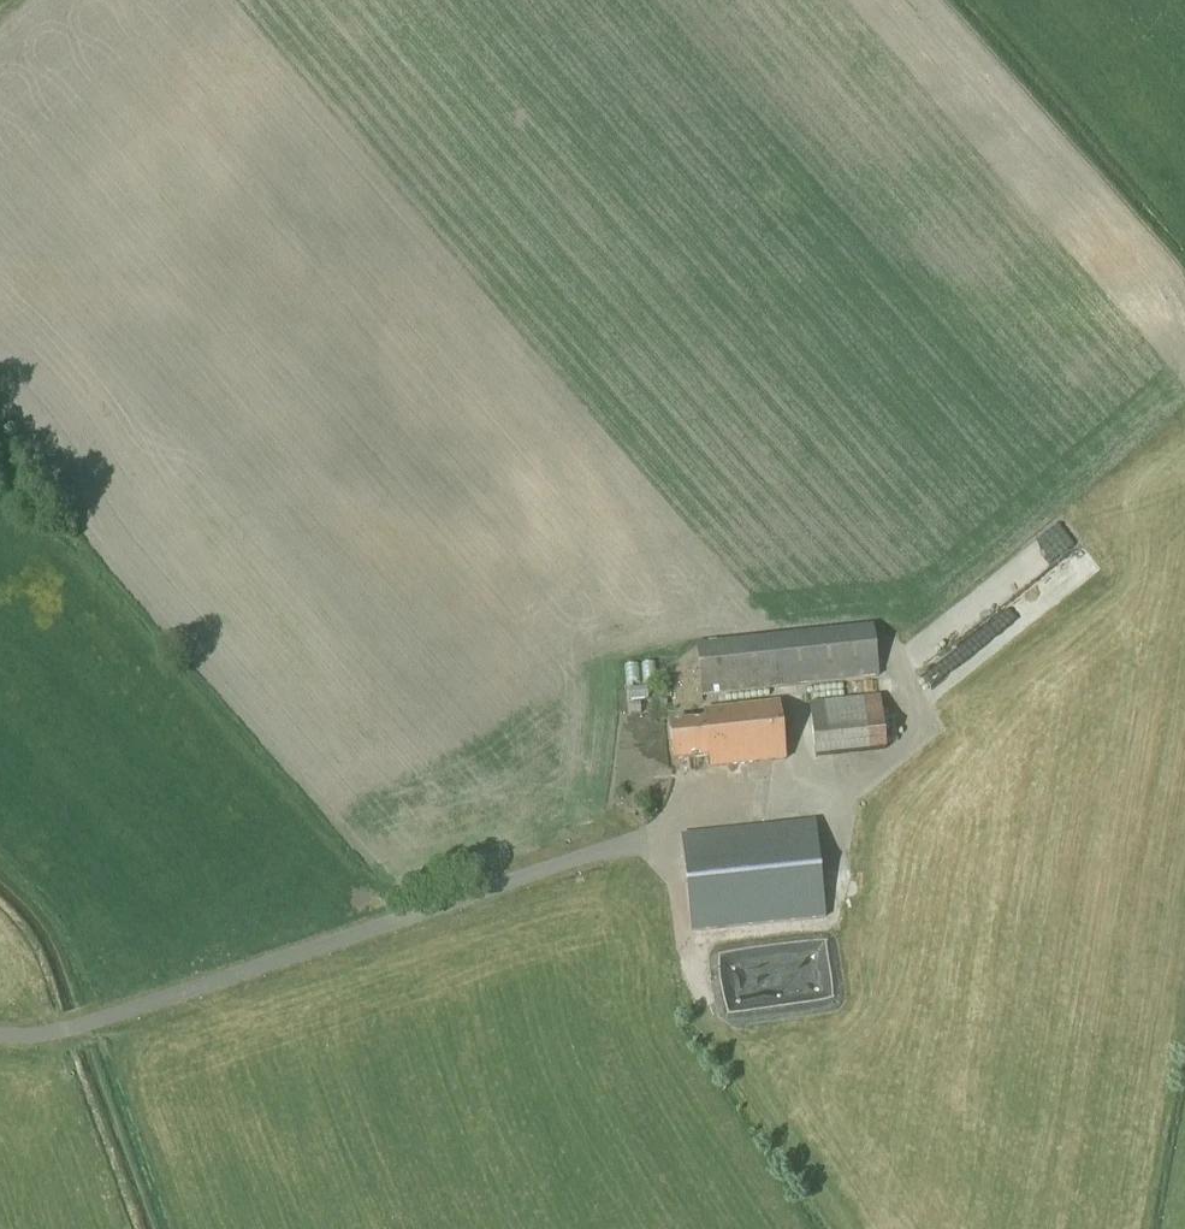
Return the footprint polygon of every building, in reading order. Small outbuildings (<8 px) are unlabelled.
[(1081,525),(910,643),(931,672),(1058,584),(1067,596),(1112,565),(1102,551),(1090,559),(1080,544),(1090,538),(1081,525)] [(702,698),(880,678),(873,626),(697,644),(702,698)] [(816,759),(886,751),(881,696),(810,704),(816,759)] [(785,761),(780,702),(704,710),(705,722),(670,725),(673,762),(709,758),(710,770),(785,761)] [(692,935),(827,920),(816,821),(681,836),(692,935)]
